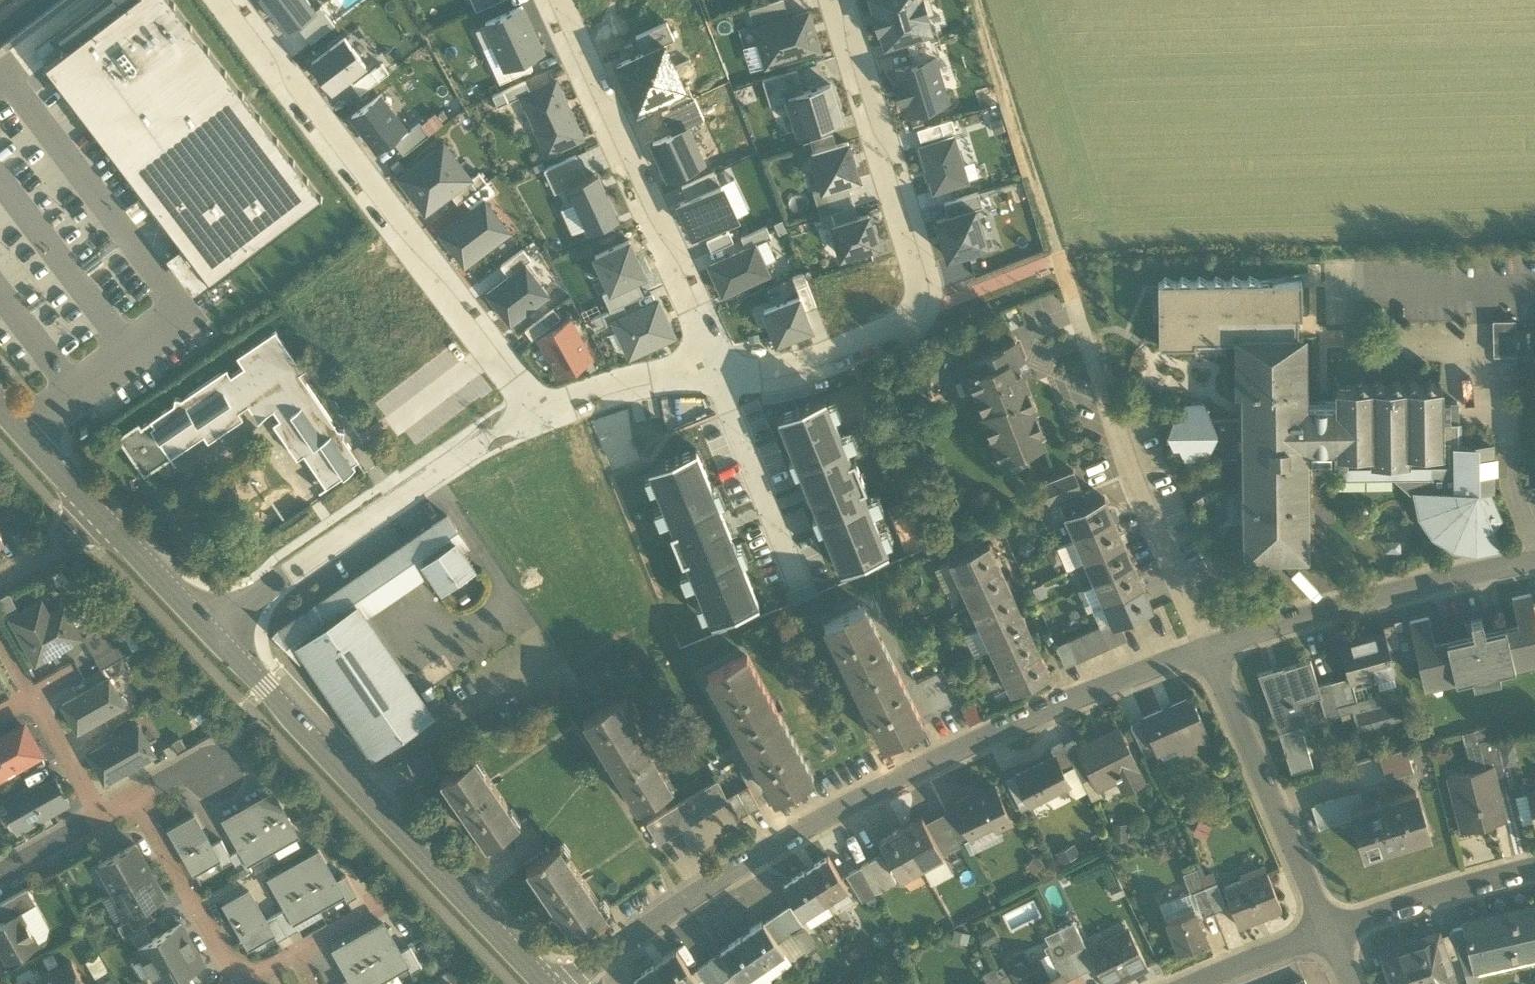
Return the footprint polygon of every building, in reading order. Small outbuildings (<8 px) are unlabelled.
[(44,63),(128,0),(105,0),(36,52),(44,63)] [(44,63),(182,244),(210,281),(321,197),(172,0),(128,0),(44,63)] [(287,30),(296,23),(315,8),(309,0),(265,0),(287,30)] [(476,10),(496,0),(471,0),(476,10)] [(594,12),(620,0),(589,0),(594,12)] [(637,0),(620,0),(594,12),(605,36),(634,22),(645,17),(637,0)] [(754,27),(789,16),(784,0),(773,0),(749,7),(754,27)] [(875,9),(872,10),(878,27),(881,26),(885,42),(905,35),(929,28),(929,27),(925,13),(928,12),(924,0),(873,0),(875,9)] [(521,4),(485,21),(506,66),(527,56),(542,50),(521,4)] [(335,24),(320,5),(315,8),(296,23),(311,42),(335,24)] [(667,7),(645,17),(634,22),(639,33),(667,20),(672,18),(667,7)] [(808,10),(789,16),(754,27),(760,45),(766,65),(819,48),(808,10)] [(636,34),(643,51),(664,41),(674,37),(667,20),(639,33),(636,34)] [(905,35),(909,49),(936,41),(939,39),(935,25),(929,27),(929,28),(905,35)] [(344,35),(311,61),(332,88),(365,63),(344,35)] [(643,51),(617,63),(637,108),(664,95),(684,86),(664,41),(643,51)] [(909,49),(913,62),(933,56),(940,54),(939,53),(936,41),(909,49)] [(766,65),(760,45),(743,50),(750,70),(766,65)] [(933,56),(939,75),(953,71),(947,51),(939,53),(940,54),(933,56)] [(527,56),(506,66),(494,71),(499,82),(532,67),(527,56)] [(904,98),(908,112),(947,100),(939,75),(933,56),(913,62),(894,68),(899,82),(895,83),(900,99),(904,98)] [(381,61),(353,83),(360,92),(389,71),(381,61)] [(796,68),(762,78),(770,105),(789,99),(788,95),(803,91),(796,68)] [(530,90),(521,95),(547,153),(582,137),(556,79),(530,90)] [(525,80),(492,94),(497,105),(521,95),(530,90),(525,80)] [(789,99),(799,130),(841,117),(830,83),(803,91),(788,95),(789,99)] [(664,95),(670,107),(693,96),(688,84),(684,86),(664,95)] [(379,93),(351,114),(377,148),(405,128),(379,93)] [(670,107),(661,110),(672,132),(687,125),(704,117),(694,96),(693,96),(670,107)] [(951,118),(917,128),(920,140),(955,129),(951,118)] [(419,121),(394,140),(403,152),(429,133),(419,121)] [(672,132),(652,141),(668,175),(703,160),(687,125),(672,132)] [(810,139),(813,151),(836,144),(832,132),(810,139)] [(953,136),(920,146),(934,190),(967,180),(966,178),(962,163),(953,136)] [(813,151),(811,151),(822,188),(847,180),(859,176),(847,140),(836,144),(813,151)] [(443,142),(399,176),(425,211),(450,192),(463,182),(451,166),(457,161),(443,142)] [(554,192),(568,186),(568,184),(587,176),(576,153),(544,168),(554,192)] [(962,163),(966,178),(978,174),(973,159),(962,163)] [(470,177),(457,161),(451,166),(463,182),(470,177)] [(681,185),(687,198),(720,183),(714,170),(681,185)] [(450,192),(457,202),(463,197),(486,180),(479,171),(470,177),(463,182),(450,192)] [(598,171),(594,172),(601,188),(605,187),(598,171)] [(618,216),(605,187),(601,188),(594,172),(587,176),(568,184),(568,186),(575,201),(587,227),(588,230),(618,216)] [(733,177),(721,182),(736,215),(748,209),(733,177)] [(471,209),(484,199),(494,191),(486,180),(463,197),(471,209)] [(812,191),(820,215),(854,205),(855,205),(847,180),(822,188),(812,191)] [(687,198),(680,201),(695,234),(736,215),(721,182),(720,183),(687,198)] [(944,202),(948,215),(975,207),(975,208),(982,205),(978,191),(944,202)] [(471,209),(441,232),(465,263),(508,230),(484,199),(471,209)] [(572,233),(587,227),(575,201),(560,207),(572,233)] [(831,225),(858,217),(854,205),(820,215),(819,216),(823,227),(831,225)] [(948,215),(936,219),(941,235),(943,235),(945,240),(943,241),(948,257),(986,245),(975,208),(975,207),(948,215)] [(858,217),(831,225),(841,255),(877,245),(868,214),(858,217)] [(766,226),(741,237),(746,248),(754,244),(767,238),(771,236),(766,226)] [(728,230),(706,240),(711,251),(733,241),(728,230)] [(763,264),(776,258),(767,238),(754,244),(763,264)] [(629,239),(595,255),(610,289),(635,278),(645,273),(629,239)] [(173,251),(200,288),(210,281),(182,244),(173,251)] [(746,248),(709,265),(722,294),(768,273),(763,264),(754,244),(746,248)] [(375,248),(337,277),(396,355),(434,326),(375,248)] [(531,258),(523,248),(500,265),(508,275),(525,263),(531,258)] [(200,288),(173,251),(166,256),(194,293),(200,288)] [(508,275),(486,292),(510,323),(549,294),(525,263),(508,275)] [(873,270),(832,283),(822,286),(828,309),(832,320),(857,312),(855,305),(881,297),(873,270)] [(819,313),(828,309),(822,286),(832,283),(828,271),(806,278),(816,305),(819,313)] [(803,272),(792,276),(799,295),(805,309),(816,305),(806,278),(803,272)] [(610,289),(603,292),(610,309),(623,303),(643,294),(635,278),(610,289)] [(1195,339),(1238,339),(1238,336),(1298,336),(1297,315),(1302,315),(1301,279),(1158,281),(1159,345),(1195,344),(1195,339)] [(799,295),(764,309),(776,341),(812,327),(805,309),(799,295)] [(625,344),(626,346),(639,351),(673,334),(657,300),(628,314),(614,320),(625,344)] [(610,309),(591,318),(596,329),(614,320),(628,314),(623,303),(610,309)] [(553,307),(525,329),(532,338),(560,317),(553,307)] [(591,357),(569,319),(539,335),(561,374),(591,357)] [(1492,320),(1493,354),(1516,354),(1515,319),(1492,320)] [(596,329),(600,337),(609,333),(616,348),(625,344),(614,320),(596,329)] [(338,428),(300,372),(303,370),(306,368),(309,366),(310,366),(308,363),(305,360),(301,358),(298,358),(296,359),(276,329),(237,355),(245,366),(231,375),(226,368),(182,398),(175,397),(174,404),(151,420),(154,425),(151,427),(171,457),(204,434),(208,441),(243,417),(239,411),(248,404),(259,419),(274,409),(280,418),(274,423),(297,458),(304,453),(327,486),(356,466),(353,463),(359,459),(343,435),(344,429),(338,428)] [(1245,443),(1247,553),(1304,552),(1303,469),(1304,469),(1303,447),(1314,447),(1314,452),(1326,452),(1326,447),(1336,446),(1337,472),(1343,472),(1347,476),(1351,471),(1360,471),(1364,475),(1368,471),(1377,471),(1381,475),(1385,471),(1393,471),(1417,492),(1418,492),(1419,492),(1424,513),(1436,531),(1455,543),(1457,536),(1476,539),(1496,535),(1493,527),(1499,517),(1487,488),(1492,488),(1491,470),(1493,470),(1493,459),(1491,459),(1491,445),(1459,445),(1458,421),(1441,421),(1441,385),(1437,385),(1430,378),(1423,385),(1420,385),(1413,378),(1406,386),(1403,386),(1396,379),(1389,386),(1386,386),(1379,379),(1372,386),(1369,386),(1362,379),(1355,386),(1336,386),(1336,400),(1303,401),(1302,335),(1298,336),(1238,336),(1238,339),(1239,390),(1245,390),(1245,416),(1245,443)] [(982,411),(1001,460),(1007,457),(1025,450),(1042,444),(1038,434),(1043,432),(1034,409),(1036,409),(1023,376),(1028,374),(1015,341),(978,356),(977,353),(967,349),(963,359),(964,361),(958,364),(969,392),(975,389),(984,410),(982,411)] [(410,350),(383,370),(391,382),(418,361),(410,350)] [(821,397),(777,415),(841,570),(884,553),(876,531),(880,530),(863,488),(866,487),(854,457),(850,458),(833,417),(830,418),(821,397)] [(1184,456),(1207,456),(1207,455),(1211,444),(1245,443),(1245,416),(1210,417),(1206,406),(1206,404),(1183,404),(1183,406),(1179,416),(1173,417),(1167,431),(1173,445),(1179,445),(1184,455),(1184,456)] [(144,475),(171,457),(151,427),(154,425),(151,420),(142,426),(139,421),(118,435),(144,475)] [(696,447),(652,465),(660,486),(657,487),(674,529),(670,530),(682,561),(686,559),(703,601),(706,599),(715,620),(759,603),(696,447)] [(1025,450),(1007,457),(1011,468),(1029,460),(1025,450)] [(1049,505),(1059,501),(1082,492),(1073,469),(1040,482),(1049,505)] [(1088,504),(1082,492),(1059,501),(1064,514),(1088,504)] [(1244,518),(1242,492),(1224,493),(1225,518),(1244,518)] [(1064,514),(1074,536),(1114,519),(1104,497),(1088,504),(1064,514)] [(314,649),(382,749),(424,720),(356,620),(367,613),(429,571),(442,589),(474,567),(464,552),(461,554),(459,550),(461,549),(468,544),(447,514),(320,601),(328,618),(322,622),(309,608),(278,630),(286,646),(299,660),(303,657),(314,649)] [(1124,541),(1114,519),(1074,536),(1074,537),(1083,558),(1124,541)] [(1068,568),(1084,560),(1083,558),(1074,537),(1058,544),(1068,568)] [(1133,563),(1124,541),(1083,558),(1084,560),(1093,580),(1133,563)] [(950,561),(960,582),(999,564),(990,542),(950,561)] [(945,589),(960,582),(950,561),(935,568),(945,589)] [(1143,585),(1133,563),(1093,580),(1094,582),(1103,602),(1143,585)] [(960,582),(970,604),(1010,585),(999,564),(960,582)] [(811,582),(789,591),(786,592),(790,604),(819,593),(814,581),(811,582)] [(1103,602),(1094,582),(1083,587),(1089,601),(1084,603),(1088,611),(1092,609),(1103,604),(1103,602)] [(970,604),(980,625),(1020,607),(1010,585),(970,604)] [(1153,607),(1143,585),(1103,602),(1103,604),(1110,620),(1112,625),(1119,622),(1153,607)] [(2,613),(16,605),(9,592),(0,597),(0,610),(2,613)] [(1514,665),(1529,661),(1528,658),(1534,657),(1534,612),(1533,603),(1531,592),(1512,597),(1517,622),(1519,629),(1507,632),(1514,665)] [(41,600),(32,605),(40,619),(49,614),(41,600)] [(320,601),(309,608),(322,622),(328,618),(320,601)] [(11,617),(36,662),(48,655),(48,653),(53,650),(56,650),(81,636),(75,624),(87,617),(79,602),(66,609),(64,606),(49,614),(40,619),(32,605),(11,617)] [(1092,609),(1099,625),(1110,620),(1103,604),(1092,609)] [(826,624),(883,744),(923,726),(865,605),(826,624)] [(980,625),(991,647),(1030,629),(1020,607),(980,625)] [(435,713),(367,613),(356,620),(424,720),(435,713)] [(1455,678),(1447,645),(1435,648),(1434,641),(1428,615),(1408,620),(1423,682),(1440,678),(1440,682),(1455,678)] [(127,639),(132,649),(141,645),(115,617),(114,618),(127,639)] [(1481,617),(1471,619),(1472,625),(1474,632),(1484,629),(1481,617)] [(83,636),(96,656),(127,639),(114,618),(83,636)] [(1109,644),(1119,639),(1112,625),(1110,620),(1099,625),(1109,644)] [(1119,622),(1112,625),(1119,639),(1126,636),(1119,622)] [(1386,637),(1389,648),(1400,645),(1394,622),(1383,625),(1384,632),(1386,637)] [(1467,633),(1434,641),(1435,648),(1447,645),(1507,632),(1519,629),(1517,622),(1484,629),(1474,632),(1467,633)] [(974,655),(991,647),(980,625),(964,633),(974,655)] [(1098,649),(1109,644),(1099,625),(1088,630),(1098,649)] [(1474,632),(1472,625),(1465,626),(1467,633),(1474,632)] [(991,647),(1001,669),(1040,651),(1030,629),(991,647)] [(1087,655),(1098,649),(1088,630),(1077,634),(1087,655)] [(1384,632),(1367,637),(1368,642),(1386,637),(1384,632)] [(1514,665),(1507,632),(1447,645),(1455,678),(1471,675),(1498,668),(1514,665)] [(1076,660),(1087,655),(1077,634),(1066,639),(1076,660)] [(1374,674),(1380,693),(1399,688),(1389,648),(1386,637),(1368,642),(1367,637),(1339,644),(1347,676),(1349,681),(1351,680),(1374,674)] [(95,657),(101,667),(132,649),(127,639),(96,656),(95,657)] [(1065,665),(1076,660),(1066,639),(1055,644),(1065,665)] [(314,649),(303,657),(370,757),(382,749),(314,649)] [(1051,674),(1040,651),(1001,669),(1012,692),(1051,674)] [(708,675),(775,797),(814,776),(746,653),(708,675)] [(1258,673),(1279,730),(1300,724),(1294,703),(1319,696),(1320,695),(1317,685),(1317,684),(1309,659),(1273,670),(1272,668),(1258,673)] [(1498,668),(1471,675),(1473,682),(1500,676),(1498,668)] [(1374,674),(1351,680),(1357,699),(1380,693),(1374,674)] [(1347,676),(1329,681),(1337,705),(1357,700),(1357,699),(1351,680),(1349,681),(1347,676)] [(109,677),(62,703),(77,731),(125,704),(109,677)] [(1440,678),(1423,682),(1425,691),(1441,687),(1440,682),(1440,678)] [(1339,712),(1337,705),(1329,681),(1317,684),(1317,685),(1320,695),(1319,696),(1325,716),(1339,712)] [(1406,714),(1399,688),(1380,693),(1357,699),(1357,700),(1337,705),(1339,712),(1352,709),(1357,727),(1406,714)] [(583,716),(637,806),(672,784),(618,695),(583,716)] [(1144,719),(1157,750),(1185,738),(1190,749),(1209,740),(1190,695),(1183,699),(1143,716),(1144,719)] [(961,705),(969,724),(981,718),(973,700),(961,705)] [(1130,725),(1145,755),(1157,750),(1144,719),(1130,725)] [(1478,738),(1495,734),(1493,723),(1461,731),(1464,742),(1478,738)] [(1279,730),(1291,770),(1312,764),(1300,724),(1279,730)] [(40,753),(24,725),(0,738),(0,775),(40,753)] [(138,725),(90,752),(105,780),(153,752),(138,725)] [(1118,779),(1124,791),(1144,780),(1117,726),(1079,746),(1077,746),(1092,775),(1099,788),(1118,779)] [(1491,765),(1492,771),(1503,768),(1495,734),(1478,738),(1485,767),(1491,765)] [(1075,738),(1064,744),(1074,764),(1082,780),(1092,775),(1077,746),(1079,746),(1075,738)] [(1478,738),(1464,742),(1471,770),(1485,767),(1478,738)] [(1063,769),(1074,764),(1064,744),(1062,741),(1050,747),(1053,753),(1054,752),(1063,769)] [(1409,758),(1406,747),(1379,755),(1383,767),(1409,758)] [(429,751),(407,760),(416,782),(439,773),(429,751)] [(1016,772),(1031,802),(1070,782),(1063,769),(1054,752),(1053,753),(1016,772)] [(441,775),(486,842),(520,819),(519,817),(515,820),(508,808),(510,807),(482,766),(480,767),(472,755),(441,775)] [(1413,770),(1409,758),(1383,767),(1387,779),(1413,770)] [(1063,769),(1070,782),(1076,794),(1086,789),(1082,780),(1074,764),(1063,769)] [(1459,793),(1466,825),(1503,816),(1492,771),(1491,765),(1485,767),(1471,770),(1449,775),(1454,794),(1459,793)] [(1004,778),(1019,807),(1031,802),(1016,772),(1004,778)] [(1082,780),(1086,789),(1091,799),(1101,793),(1099,788),(1092,775),(1082,780)] [(17,818),(22,827),(67,802),(54,778),(40,786),(29,792),(27,787),(6,799),(11,809),(8,811),(13,820),(17,818)] [(646,822),(658,842),(729,800),(718,779),(646,822)] [(37,782),(27,787),(29,792),(40,786),(37,782)] [(956,805),(971,835),(973,834),(971,830),(990,821),(994,828),(998,826),(1010,820),(992,783),(978,790),(980,793),(970,798),(969,795),(954,802),(956,805)] [(727,796),(738,817),(759,805),(748,784),(727,796)] [(1525,792),(1526,795),(1531,794),(1534,810),(1534,789),(1525,792)] [(1311,804),(1318,828),(1352,817),(1351,814),(1361,810),(1355,790),(1311,804)] [(273,791),(224,819),(240,848),(248,862),(297,834),(273,791)] [(1525,792),(1514,794),(1520,822),(1532,819),(1531,815),(1534,814),(1534,810),(1531,794),(1526,795),(1525,792)] [(1352,817),(1364,855),(1429,834),(1416,793),(1361,810),(1351,814),(1352,817)] [(1462,826),(1466,825),(1459,793),(1454,794),(1462,826)] [(945,810),(960,841),(963,839),(971,835),(956,805),(945,810)] [(925,821),(943,854),(962,844),(960,841),(945,810),(925,821)] [(211,845),(194,815),(170,828),(194,871),(218,858),(211,845)] [(922,815),(901,827),(922,866),(943,854),(925,821),(922,815)] [(1212,824),(1198,818),(1192,831),(1206,838),(1212,824)] [(1003,835),(998,826),(994,828),(990,821),(971,830),(973,834),(971,835),(963,839),(970,852),(1003,835)] [(1128,822),(1112,822),(1112,838),(1128,838),(1128,822)] [(900,878),(922,866),(901,827),(878,839),(900,878)] [(221,839),(211,845),(218,858),(223,865),(233,860),(230,854),(221,839)] [(572,931),(572,932),(607,909),(607,908),(605,909),(562,842),(563,842),(562,840),(527,863),(528,864),(529,864),(573,930),(572,931)] [(1074,841),(1054,851),(1060,863),(1080,853),(1074,841)] [(99,863),(113,889),(150,869),(135,843),(99,863)] [(240,848),(230,854),(233,860),(242,875),(252,869),(248,862),(240,848)] [(286,907),(294,920),(343,892),(335,879),(318,850),(269,877),(286,907)] [(879,854),(859,865),(874,892),(894,881),(879,854)] [(943,854),(922,866),(932,884),(953,872),(943,854)] [(826,855),(805,868),(824,899),(845,886),(826,855)] [(1238,871),(1242,880),(1246,878),(1249,885),(1270,878),(1264,861),(1238,871)] [(860,900),(874,892),(859,865),(845,873),(860,900)] [(1192,890),(1204,885),(1196,866),(1181,872),(1190,893),(1193,891),(1192,890)] [(801,914),(824,899),(805,868),(782,883),(801,914)] [(128,915),(164,895),(150,869),(113,889),(128,915)] [(335,879),(343,892),(347,900),(357,894),(345,873),(335,879)] [(1225,886),(1239,925),(1282,910),(1270,878),(1249,885),(1246,878),(1242,880),(1225,886)] [(1216,881),(1204,885),(1214,910),(1226,905),(1216,881)] [(1202,915),(1214,910),(1204,885),(1192,890),(1193,891),(1202,915)] [(824,899),(831,910),(852,897),(845,886),(824,899)] [(5,920),(20,911),(36,902),(27,887),(0,902),(0,911),(5,920)] [(249,889),(224,903),(249,946),(273,932),(265,918),(249,889)] [(1161,904),(1167,918),(1194,907),(1198,917),(1202,915),(1193,891),(1190,893),(1161,904)] [(824,899),(801,914),(809,926),(832,912),(831,910),(824,899)] [(787,904),(778,911),(791,930),(800,924),(787,904)] [(1475,967),(1497,962),(1495,954),(1534,945),(1534,905),(1464,922),(1465,924),(1475,967)] [(118,925),(124,935),(155,918),(149,907),(118,925)] [(286,907),(265,918),(273,932),(277,939),(298,928),(294,920),(286,907)] [(1206,937),(1198,917),(1194,907),(1167,918),(1179,948),(1206,937)] [(7,960),(38,943),(20,911),(5,920),(0,923),(0,948),(7,960)] [(780,938),(791,930),(778,911),(766,918),(780,938)] [(1081,946),(1092,968),(1096,966),(1088,949),(1073,919),(1058,927),(1070,952),(1081,946)] [(334,949),(351,978),(354,983),(371,983),(407,964),(399,951),(383,921),(334,949)] [(762,921),(741,935),(762,965),(782,951),(775,941),(762,921)] [(791,930),(804,949),(806,951),(817,943),(802,922),(800,924),(791,930)] [(175,976),(187,970),(202,961),(180,923),(138,946),(159,983),(162,983),(172,978),(175,976)] [(1449,927),(1451,931),(1458,955),(1463,970),(1475,967),(1465,924),(1449,927)] [(993,925),(977,934),(983,946),(1000,937),(993,925)] [(1106,934),(1108,939),(1111,945),(1132,936),(1127,925),(1106,934)] [(970,931),(954,927),(951,938),(966,943),(970,931)] [(1065,981),(1068,979),(1058,958),(1070,952),(1058,927),(1044,933),(1048,943),(1046,944),(1060,972),(1065,981)] [(782,951),(788,960),(804,949),(791,930),(780,938),(775,941),(782,951)] [(1446,959),(1458,955),(1451,931),(1438,935),(1446,959)] [(1393,983),(1448,983),(1453,982),(1446,959),(1438,935),(1437,933),(1404,944),(1404,946),(1383,953),(1393,983)] [(741,979),(762,965),(741,935),(719,951),(739,980),(741,979)] [(1104,983),(1107,983),(1146,966),(1132,936),(1111,945),(1108,939),(1088,949),(1096,966),(1104,983)] [(1047,954),(1038,958),(1049,978),(1060,972),(1046,944),(1043,945),(1047,954)] [(410,945),(399,951),(407,964),(411,972),(422,966),(410,945)] [(1497,962),(1534,953),(1534,945),(1495,954),(1497,962)] [(1081,946),(1070,952),(1080,973),(1092,968),(1081,946)] [(654,963),(668,983),(688,983),(695,979),(689,971),(675,950),(654,963)] [(762,965),(770,977),(790,963),(788,960),(782,951),(762,965)] [(1068,979),(1080,973),(1070,952),(1058,958),(1068,979)] [(714,954),(705,960),(719,980),(728,974),(714,954)] [(1049,978),(1038,958),(1013,971),(1019,983),(1037,983),(1049,978)] [(719,980),(705,960),(694,968),(705,983),(714,983),(719,980)] [(72,961),(32,983),(85,983),(72,961)] [(654,963),(632,978),(636,983),(668,983),(654,963)] [(741,979),(744,983),(764,983),(771,979),(770,977),(762,965),(741,979)] [(990,983),(1004,983),(1000,977),(994,966),(982,973),(988,983),(989,983),(990,983)] [(694,968),(689,971),(695,979),(688,983),(705,983),(694,968)] [(175,976),(180,983),(194,983),(187,970),(175,976)] [(1013,971),(1000,977),(1004,983),(1019,983),(1013,971)] [(1049,978),(1037,983),(1066,983),(1065,981),(1060,972),(1049,978)] [(719,980),(722,983),(735,983),(728,974),(719,980)]
